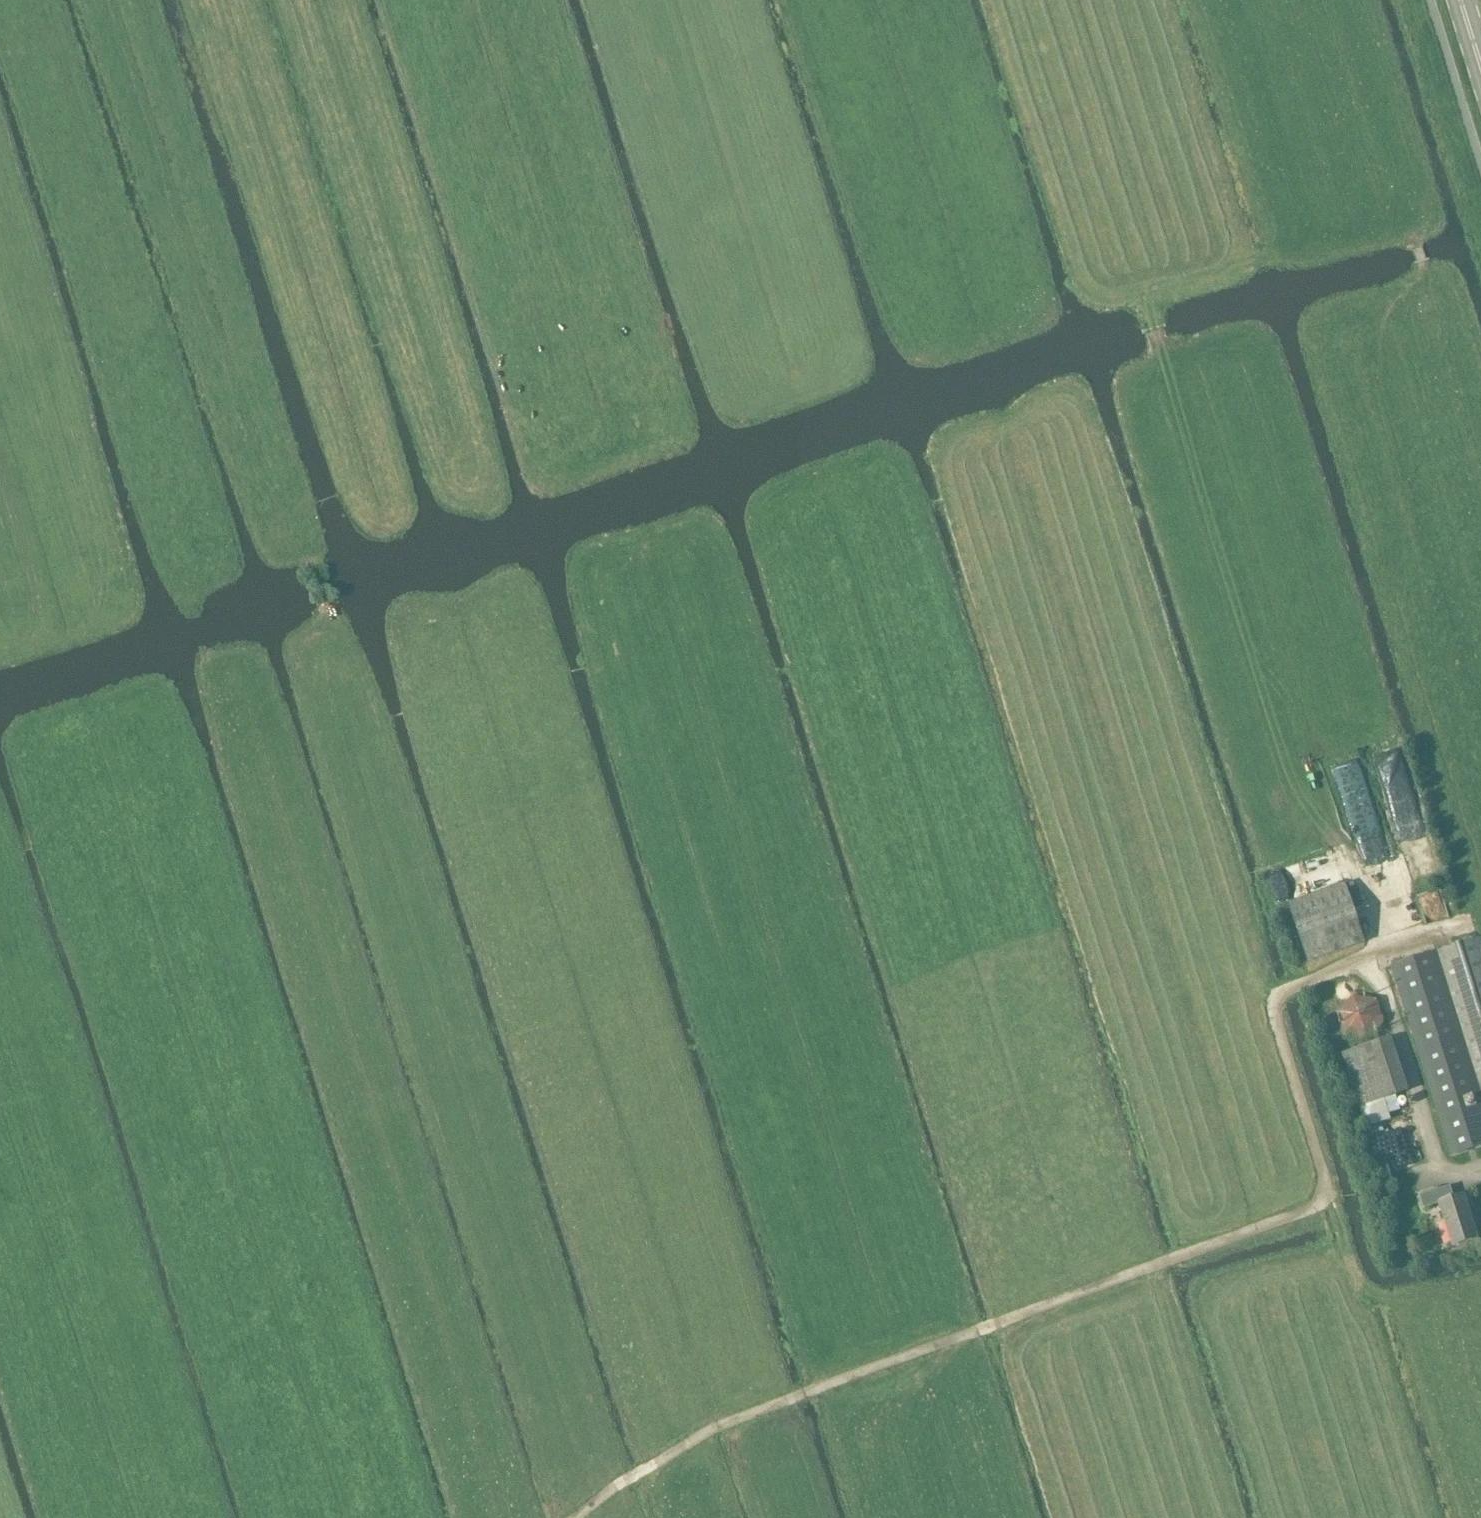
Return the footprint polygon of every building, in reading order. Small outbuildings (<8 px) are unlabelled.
[(1309,961),(1364,942),(1345,885),(1290,903),(1309,961)] [(1480,939),(1391,967),(1451,1156),(1480,1147),(1480,942),(1480,939)] [(1410,1093),(1394,1040),(1351,1054),(1367,1106),(1410,1093)] [(1453,1248),(1478,1240),(1464,1195),(1454,1198),(1451,1187),(1421,1197),(1424,1208),(1439,1204),(1453,1248)]
